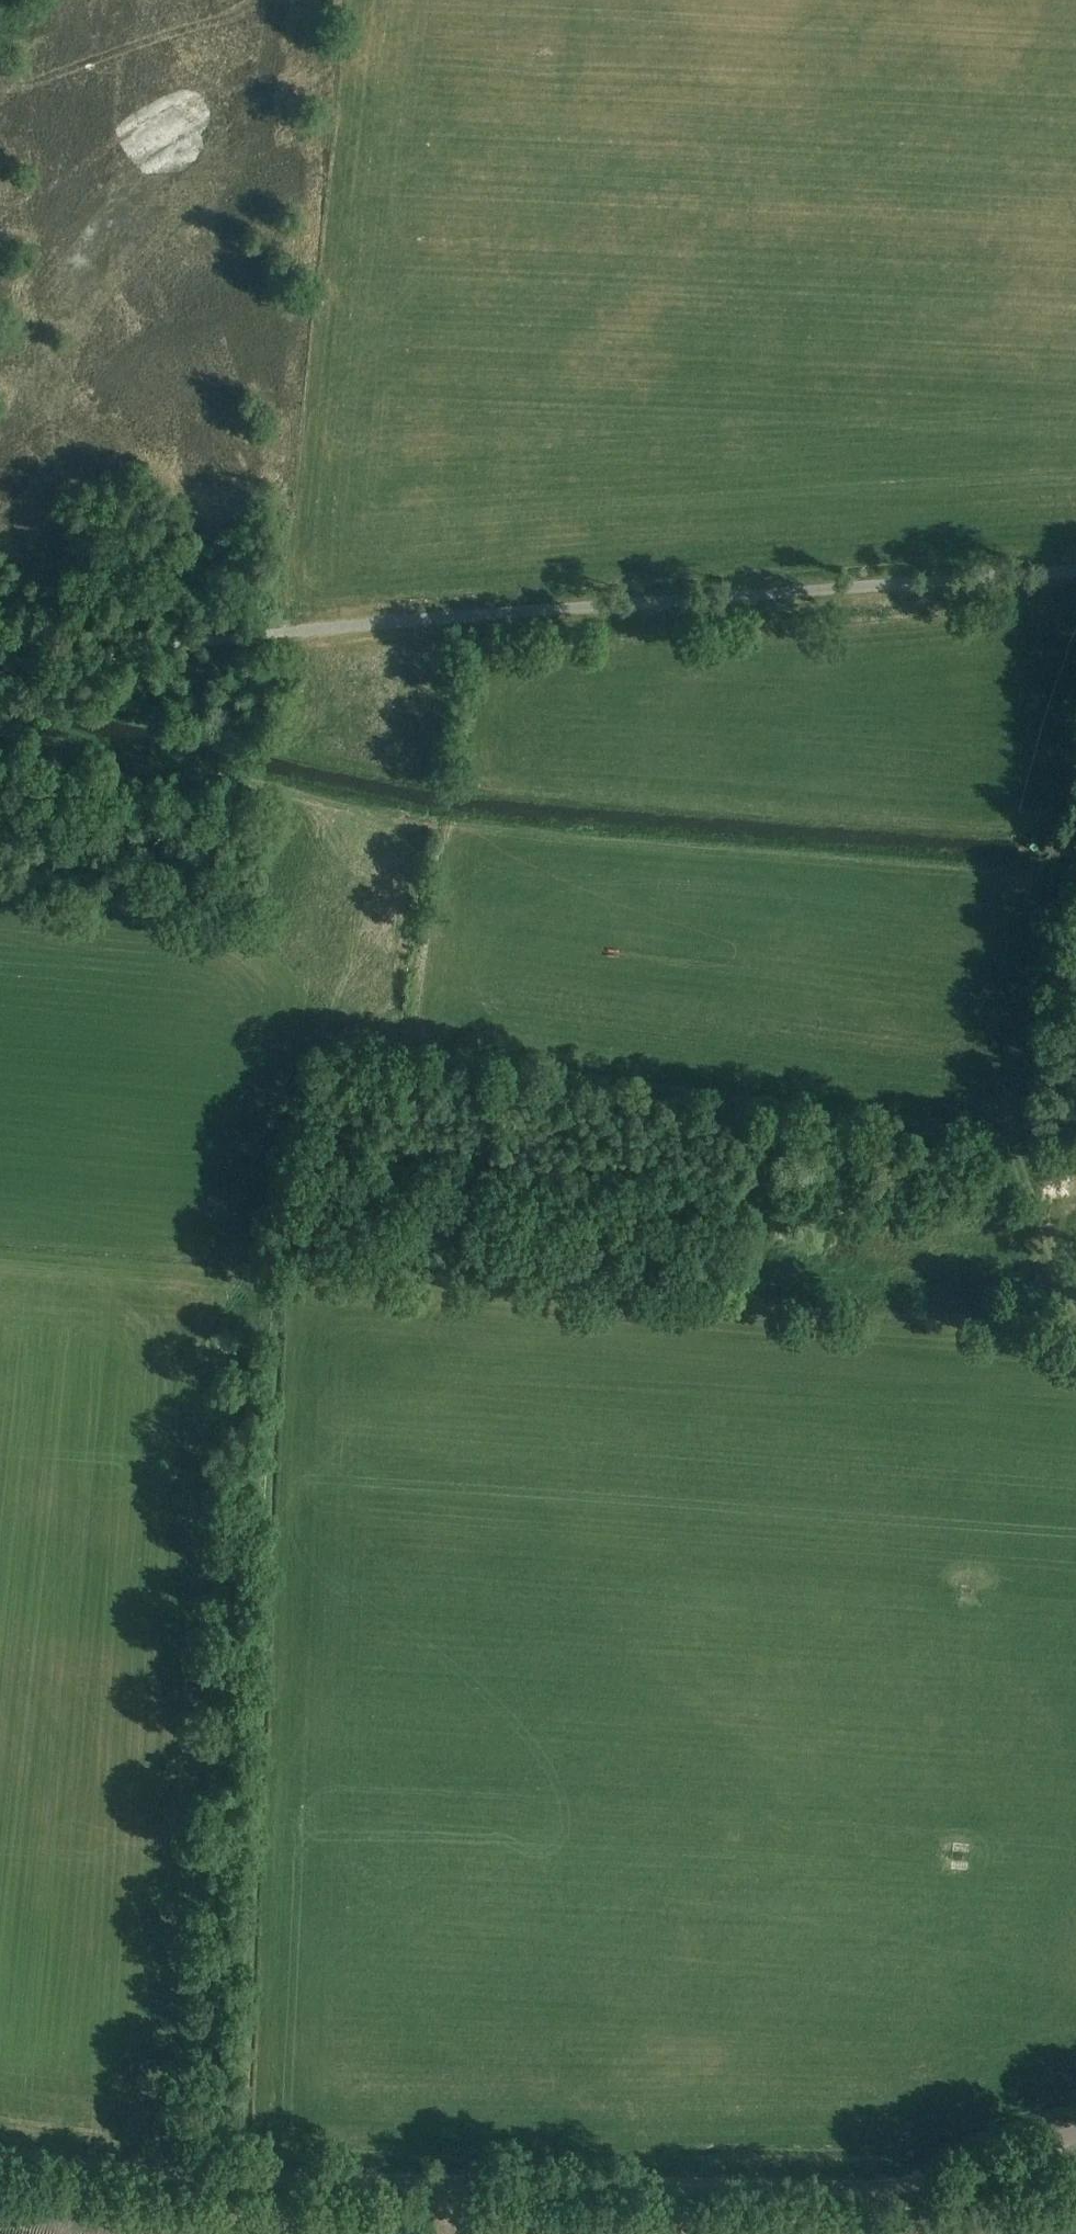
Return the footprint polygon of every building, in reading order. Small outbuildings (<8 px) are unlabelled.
[(1024,2233),(1075,2233),(1075,2226),(1024,2233)]
